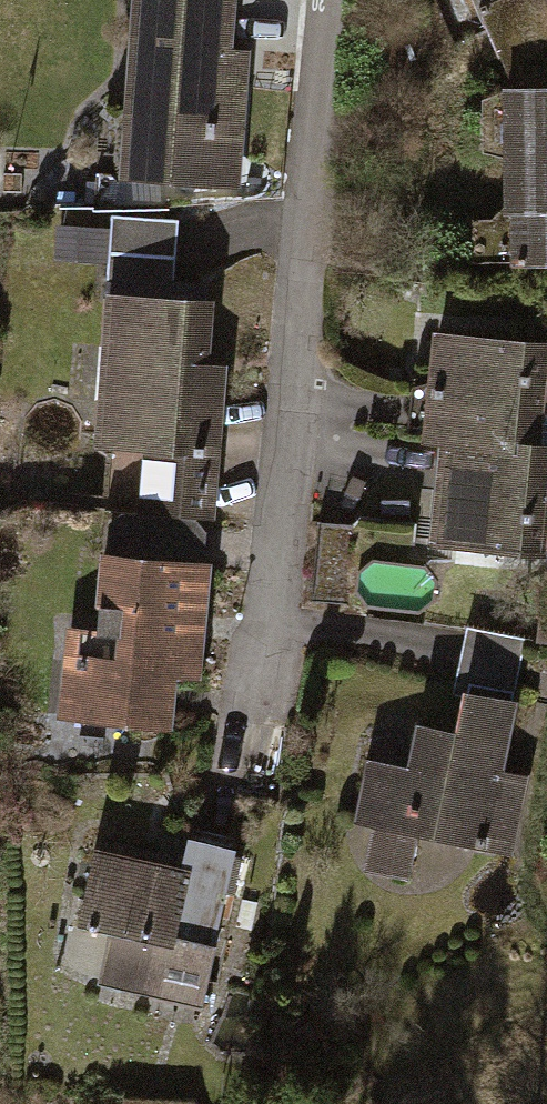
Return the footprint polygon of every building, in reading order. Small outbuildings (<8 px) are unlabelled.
[(130,118),(170,121),(166,181),(232,186),(242,51),(224,49),(228,0),(138,0),(130,118)] [(531,0),(494,0),(479,6),(512,89),(481,98),(482,151),(515,161),(515,224),(472,224),(473,255),(513,255),(513,264),(546,264),(546,37),(531,0)] [(177,219),(112,214),(107,285),(172,289),(177,219)] [(207,305),(118,298),(106,442),(112,442),(107,507),(207,515),(218,380),(201,379),(207,305)] [(427,437),(442,439),(535,448),(545,344),(438,333),(427,437)] [(433,543),(540,553),(540,547),(546,547),(546,499),(546,496),(546,449),(535,448),(442,439),(433,543)] [(352,525),(318,522),(311,600),(345,603),(352,525)] [(203,564),(107,556),(97,662),(87,662),(88,655),(79,654),(78,660),(68,660),(63,716),(167,725),(172,679),(180,675),(193,676),(197,636),(186,635),(188,615),(198,616),(203,564)] [(524,640),(464,629),(451,694),(466,697),(467,694),(512,703),(524,640)] [(369,760),(357,819),(483,845),(487,824),(511,829),(522,777),(497,772),(512,703),(467,694),(466,697),(459,734),(421,726),(412,769),(369,760)] [(81,921),(113,929),(102,978),(159,991),(162,977),(202,986),(233,850),(189,840),(182,870),(97,851),(81,921)]
